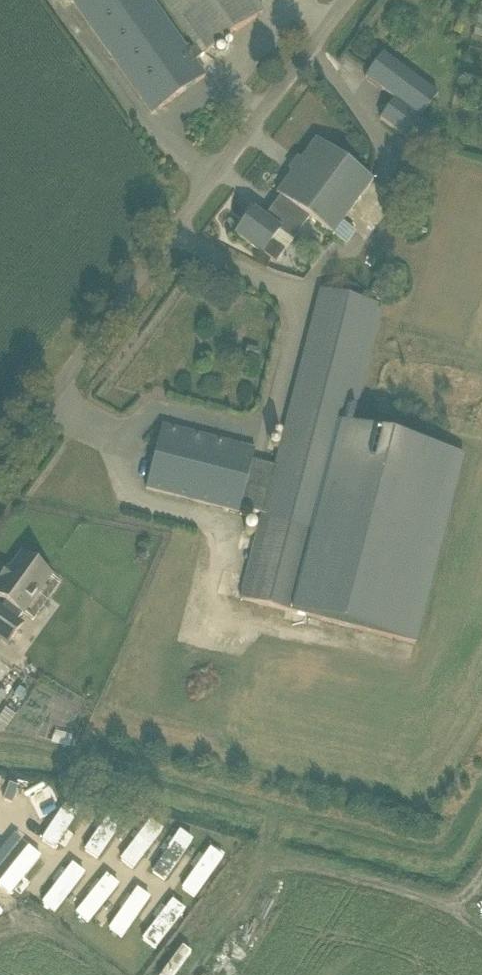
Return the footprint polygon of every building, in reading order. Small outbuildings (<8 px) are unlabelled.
[(153,113),(206,76),(195,61),(262,14),(253,0),(164,0),(197,46),(189,52),(152,0),(73,0),(153,113)] [(460,87),(481,92),(481,3),(460,87)] [(394,100),(380,119),(419,147),(433,128),(420,119),(438,95),(399,67),(383,55),(365,78),(394,100)] [(280,197),(263,219),(279,232),(292,242),(309,218),(332,236),(373,181),(317,140),(300,162),(302,163),(303,161),(313,168),(302,182),(293,175),(294,173),(293,172),(276,194),(280,197)] [(271,242),(279,232),(263,219),(254,212),(237,235),(262,254),(276,264),(285,252),(271,242)] [(243,600),(299,614),(320,534),(318,533),(346,426),(377,304),(320,290),(275,466),(252,461),(255,450),(162,426),(146,488),(239,512),(240,508),(263,514),(261,519),(263,519),(243,600)] [(465,456),(346,426),(318,533),(320,534),(299,614),(416,644),(465,456)] [(38,566),(22,554),(0,584),(0,598),(5,602),(1,608),(0,608),(0,640),(8,646),(23,625),(18,621),(23,614),(32,621),(60,583),(38,566)] [(44,793),(33,782),(0,812),(0,832),(8,841),(38,813),(31,805),(44,793)] [(75,791),(38,839),(59,855),(95,807),(75,791)] [(110,801),(73,850),(94,865),(131,817),(110,801)] [(145,812),(109,860),(130,876),(166,827),(145,812)] [(180,822),(144,870),(165,886),(201,838),(180,822)] [(215,832),(179,880),(200,896),(236,848),(215,832)] [(0,890),(0,896),(18,910),(54,862),(33,846),(0,890)] [(69,856),(32,904),(53,920),(90,872),(69,856)] [(104,866),(68,914),(89,930),(125,882),(104,866)] [(139,876),(103,925),(124,940),(160,892),(139,876)] [(174,887),(138,935),(159,951),(195,903),(174,887)]
